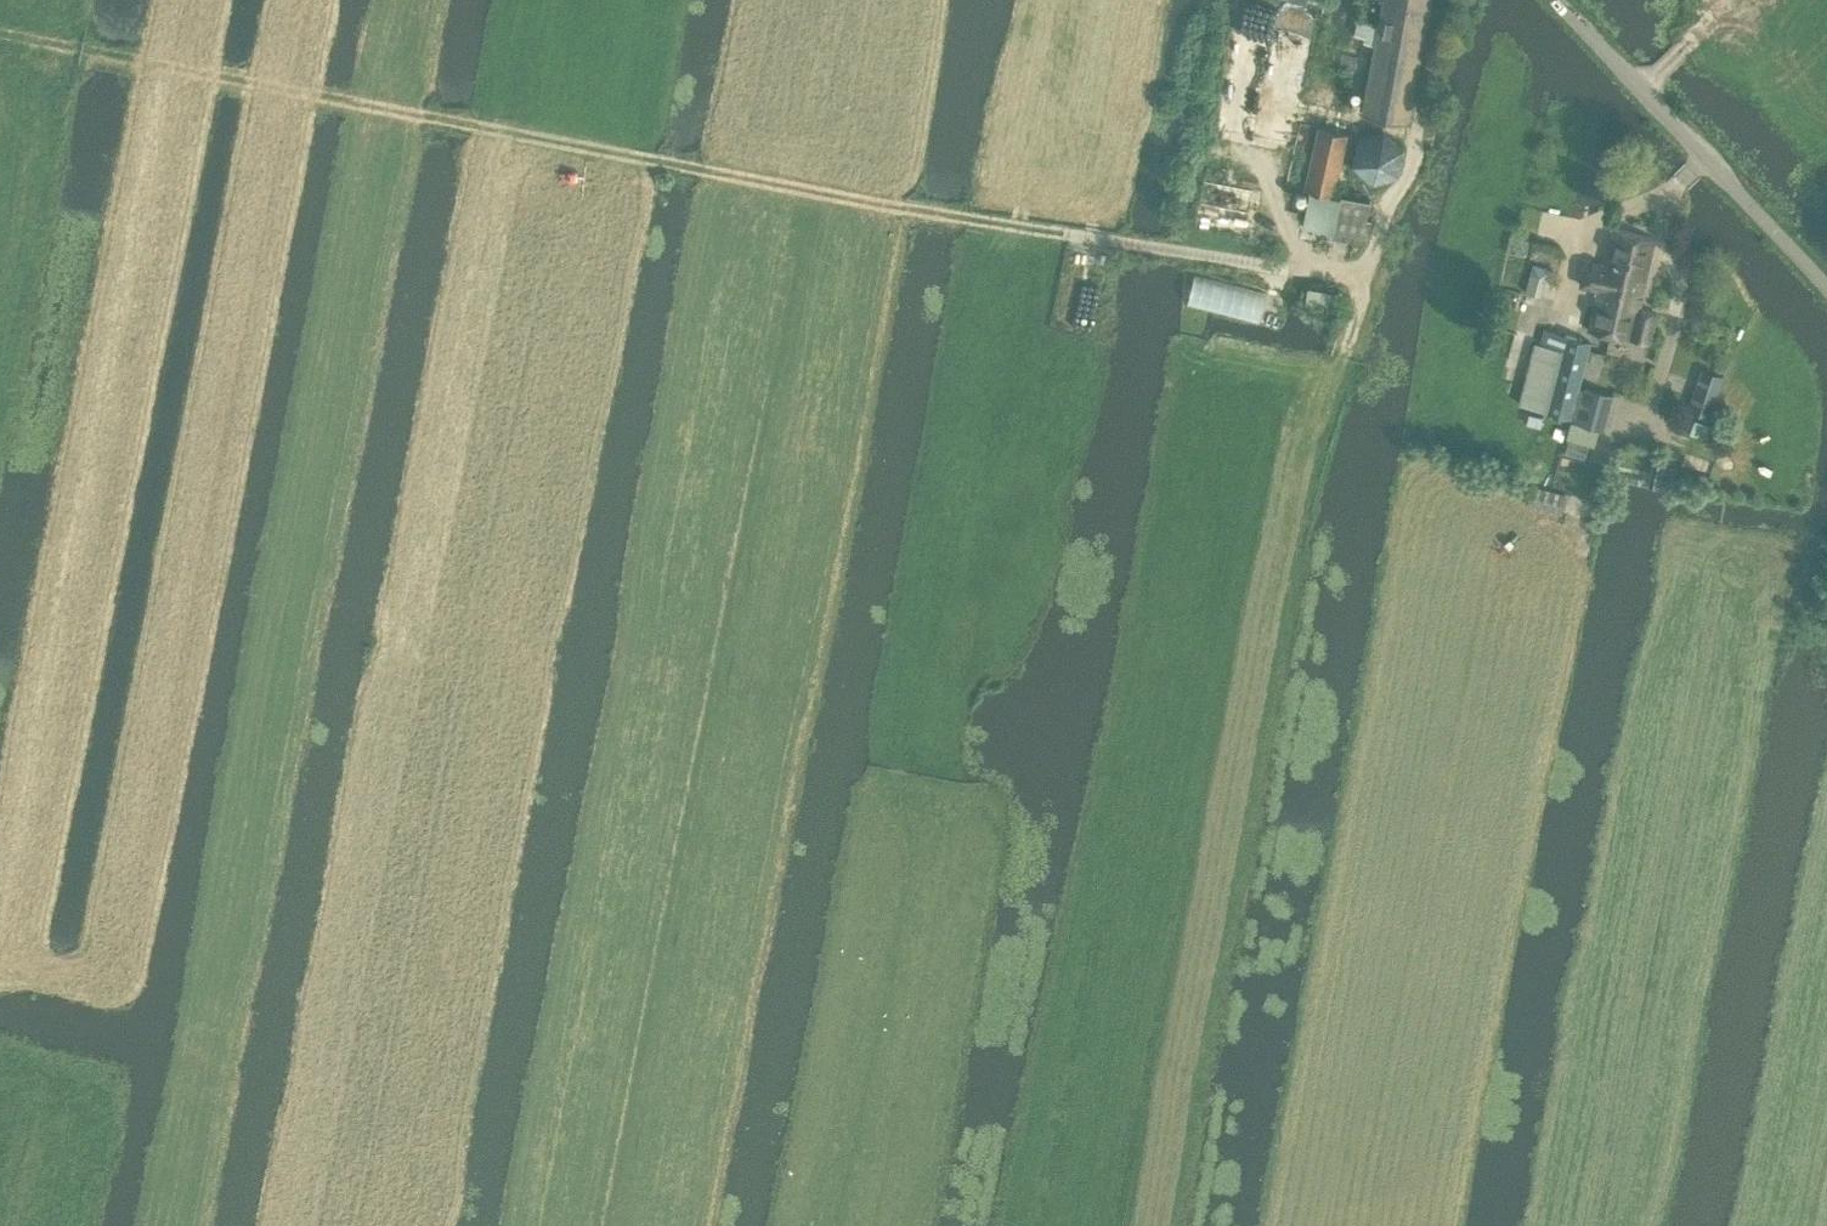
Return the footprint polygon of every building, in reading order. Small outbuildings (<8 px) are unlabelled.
[(1379,22),(1359,19),(1357,34),(1365,36),(1364,41),(1370,42),(1371,37),(1376,38),(1362,112),(1408,120),(1430,0),(1383,0),(1379,22)] [(1347,132),(1319,126),(1305,187),(1309,188),(1302,222),(1333,229),(1332,236),(1366,242),(1371,218),(1366,217),(1370,199),(1341,193),(1340,195),(1333,194),(1347,132)] [(1371,183),(1398,174),(1405,146),(1384,127),(1358,136),(1352,163),(1371,183)] [(1599,289),(1589,329),(1631,339),(1631,337),(1650,341),(1656,313),(1638,308),(1654,238),(1613,229),(1604,265),(1586,261),(1580,284),(1599,289)] [(1571,416),(1591,340),(1545,327),(1542,340),(1539,339),(1521,403),(1571,416)] [(1709,416),(1723,375),(1702,368),(1689,410),(1709,416)] [(1604,428),(1614,393),(1585,385),(1576,420),(1604,428)] [(1529,413),(1526,422),(1540,426),(1542,416),(1529,413)] [(1694,420),(1689,433),(1708,440),(1709,437),(1715,439),(1719,429),(1694,420)] [(1669,464),(1663,480),(1672,484),(1678,468),(1669,464)] [(1505,479),(1501,491),(1520,496),(1523,483),(1505,479)]
